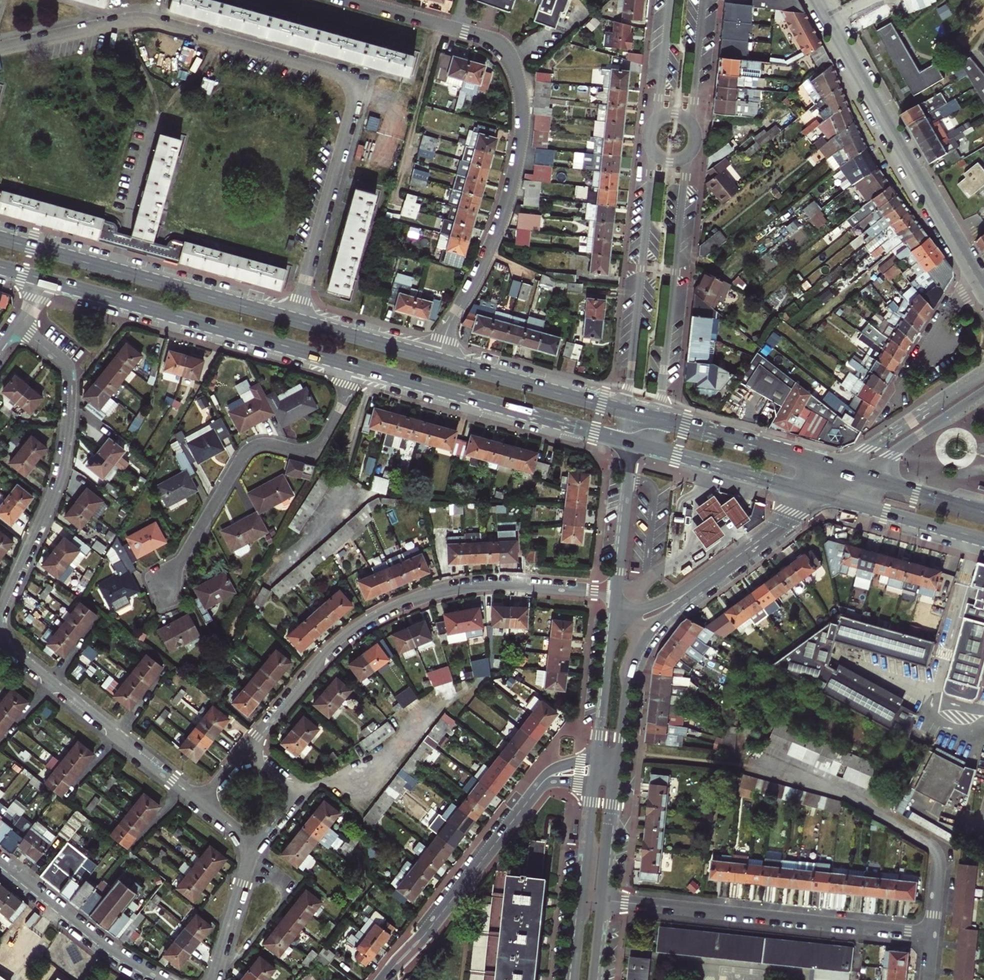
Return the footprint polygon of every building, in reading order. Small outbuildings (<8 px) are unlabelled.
[(413,56),(211,0),(170,0),(168,8),(178,11),(178,13),(400,74),(400,73),(408,75),(413,56)] [(505,13),(512,5),(511,5),(511,3),(513,3),(514,0),(505,0),(497,7),(497,8),(498,10),(505,13)] [(564,12),(567,2),(567,0),(527,0),(539,4),(533,23),(555,30),(561,14),(562,13),(563,13),(564,12)] [(641,20),(643,0),(623,0),(621,18),(641,20)] [(751,6),(803,12),(797,0),(752,0),(751,6)] [(981,0),(970,0),(968,2),(970,5),(962,12),(975,28),(983,21),(983,4),(981,0)] [(751,7),(751,4),(724,2),(722,20),(750,23),(751,7)] [(951,14),(946,5),(938,9),(942,18),(951,14)] [(804,13),(775,9),(774,18),(785,20),(805,54),(809,52),(822,45),(804,13)] [(936,26),(932,18),(920,25),(925,33),(936,26)] [(610,47),(630,49),(631,39),(628,39),(629,25),(613,20),(610,47)] [(749,33),(750,23),(722,20),(720,38),(747,41),(747,33),(749,33)] [(914,96),(944,78),(935,63),(920,72),(892,22),(877,31),(914,96)] [(746,49),(747,41),(720,38),(718,57),(747,60),(748,50),(746,49)] [(822,45),(809,52),(818,70),(829,59),(822,45)] [(627,60),(641,64),(642,54),(628,53),(627,60)] [(460,89),(460,87),(468,61),(440,54),(433,81),(460,89)] [(959,60),(983,102),(983,74),(970,56),(959,60)] [(747,60),(718,57),(716,73),(738,75),(739,68),(760,70),(761,61),(747,60)] [(829,59),(818,70),(805,80),(801,84),(814,105),(822,98),(839,84),(829,59)] [(460,87),(485,93),(490,78),(481,76),(484,66),(468,61),(460,87)] [(603,88),(626,90),(628,71),(618,70),(619,62),(611,61),(610,70),(601,70),(600,76),(604,76),(603,88)] [(739,68),(738,75),(751,77),(757,77),(759,78),(760,70),(739,68)] [(534,82),(549,83),(550,75),(535,73),(534,82)] [(738,75),(716,73),(715,85),(750,89),(751,77),(738,75)] [(532,98),(547,99),(549,83),(534,82),(532,98)] [(817,114),(844,95),(839,84),(822,98),(814,105),(808,110),(814,117),(817,114)] [(750,89),(715,85),(712,113),(756,118),(757,102),(759,103),(760,97),(752,97),(753,89),(750,89)] [(598,104),(624,106),(626,90),(603,88),(602,96),(599,96),(598,104)] [(457,101),(462,102),(465,93),(459,91),(457,101)] [(909,126),(947,103),(941,92),(902,114),(909,126)] [(847,103),(844,95),(817,114),(823,122),(847,103)] [(531,108),(546,109),(547,99),(532,98),(531,108)] [(834,126),(850,113),(847,103),(823,122),(827,130),(834,126)] [(952,113),(947,103),(909,126),(914,135),(937,121),(952,113)] [(596,121),(622,123),(624,106),(598,104),(596,121)] [(750,137),(739,147),(748,158),(797,118),(791,111),(786,116),(766,133),(763,130),(752,139),(750,137)] [(853,121),(850,113),(834,126),(837,134),(853,121)] [(378,130),(382,117),(370,114),(366,127),(378,130)] [(547,133),(549,116),(534,115),(532,132),(547,133)] [(594,137),(620,140),(622,123),(596,121),(594,137)] [(853,121),(837,134),(829,140),(827,142),(817,150),(820,154),(825,161),(827,159),(831,156),(833,154),(836,151),(843,148),(859,135),(853,121)] [(943,131),(937,121),(914,135),(920,145),(943,131)] [(948,166),(959,159),(955,151),(959,148),(956,142),(979,128),(978,127),(977,124),(967,130),(925,154),(931,164),(943,157),(948,166)] [(467,147),(492,154),(496,139),(492,138),(494,130),(479,126),(477,134),(471,133),(467,147)] [(920,145),(925,154),(967,130),(965,127),(947,137),(943,131),(920,145)] [(722,129),(710,128),(709,142),(720,143),(720,142),(727,142),(728,131),(722,130),(722,129)] [(531,148),(545,149),(547,133),(532,132),(531,148)] [(148,255),(154,234),(182,139),(163,134),(161,140),(158,140),(132,228),(126,250),(148,255)] [(419,148),(434,153),(438,138),(423,134),(419,148)] [(827,138),(825,135),(801,153),(806,159),(817,150),(827,142),(825,140),(827,138)] [(836,171),(852,158),(865,147),(859,135),(843,148),(836,151),(833,154),(831,156),(838,163),(833,167),(836,171)] [(593,154),(619,156),(620,140),(594,137),(593,154)] [(708,157),(706,167),(732,149),(727,143),(708,157)] [(470,163),(488,168),(492,154),(467,147),(463,146),(459,160),(470,163)] [(865,147),(852,158),(858,168),(846,176),(851,186),(859,180),(876,167),(865,147)] [(416,157),(432,161),(434,153),(419,148),(416,157)] [(533,165),(550,167),(551,156),(534,154),(533,165)] [(591,170),(617,173),(619,156),(593,154),(592,154),(591,166),(584,165),(584,170),(591,170)] [(838,163),(831,156),(827,159),(833,167),(838,163)] [(730,164),(724,157),(707,170),(713,178),(706,184),(721,203),(738,189),(723,170),(730,164)] [(466,178),(484,183),(488,168),(470,163),(466,178)] [(969,199),(983,186),(983,170),(978,163),(963,174),(966,178),(958,185),(969,199)] [(533,175),(549,176),(550,167),(533,165),(533,175)] [(889,185),(876,167),(859,180),(860,182),(859,183),(872,199),(889,185)] [(410,177),(426,182),(428,174),(413,169),(410,177)] [(597,187),(615,189),(617,173),(591,170),(589,187),(597,187)] [(455,190),(480,198),(484,183),(466,178),(459,176),(455,190)] [(408,185),(424,189),(426,182),(410,177),(408,185)] [(821,210),(844,192),(837,184),(813,201),(821,210)] [(889,185),(872,199),(843,222),(848,228),(862,216),(860,213),(866,209),(868,211),(871,214),(896,194),(889,185)] [(523,197),(539,198),(540,188),(524,187),(523,197)] [(590,203),(614,206),(615,189),(597,187),(597,194),(589,193),(588,203),(590,203)] [(327,292),(346,297),(374,196),(353,189),(326,283),(329,284),(327,292)] [(451,205),(476,212),(480,198),(455,190),(451,205)] [(104,220),(51,206),(3,192),(3,194),(0,193),(0,215),(1,216),(1,215),(94,240),(94,241),(113,246),(116,232),(112,224),(104,222),(104,220)] [(874,218),(877,222),(902,202),(896,194),(871,214),(853,228),(856,233),(869,222),(874,218)] [(522,204),(538,206),(539,198),(523,197),(522,204)] [(402,206),(417,211),(419,204),(404,200),(402,206)] [(874,238),(908,211),(902,202),(877,222),(881,227),(872,235),(874,238)] [(594,220),(612,222),(614,206),(590,203),(589,220),(594,220)] [(447,219),(472,226),(476,212),(451,205),(447,219)] [(400,214),(415,218),(417,211),(402,206),(400,214)] [(914,218),(908,211),(874,238),(863,247),(869,254),(879,246),(914,218)] [(532,230),(538,230),(539,215),(518,212),(516,228),(532,230)] [(449,236),(468,241),(472,226),(447,219),(444,218),(440,233),(449,236)] [(891,244),(894,248),(921,227),(914,218),(879,246),(883,251),(891,244)] [(113,246),(126,250),(132,228),(104,220),(104,222),(112,224),(116,232),(113,246)] [(593,237),(610,239),(612,222),(594,220),(594,228),(586,228),(586,236),(593,237)] [(898,261),(902,258),(928,237),(921,227),(894,248),(890,252),(898,261)] [(515,245),(530,246),(532,230),(516,228),(515,245)] [(707,258),(723,245),(714,233),(698,246),(697,257),(707,258)] [(148,255),(162,259),(166,246),(167,247),(168,244),(169,243),(171,242),(172,241),(174,241),(177,242),(181,243),(182,241),(154,234),(148,255)] [(446,250),(463,255),(468,241),(449,236),(446,250)] [(591,253),(608,255),(610,239),(593,237),(591,253)] [(902,258),(910,267),(935,247),(928,237),(902,258)] [(279,290),(285,270),(182,241),(181,243),(177,242),(174,241),(172,241),(171,242),(169,243),(168,244),(167,247),(166,246),(162,259),(179,264),(179,263),(272,289),(273,288),(279,290)] [(935,247),(910,267),(906,270),(908,272),(911,271),(912,272),(920,266),(925,271),(943,257),(935,247)] [(589,274),(606,275),(608,255),(591,253),(589,274)] [(949,266),(943,257),(925,271),(915,278),(920,284),(922,283),(924,285),(926,284),(924,281),(930,277),(936,285),(941,292),(949,280),(952,274),(952,272),(952,270),(951,269),(949,266)] [(894,264),(882,274),(888,280),(900,270),(894,264)] [(914,279),(908,272),(906,270),(902,273),(910,282),(914,279)] [(693,293),(708,305),(712,308),(717,298),(721,301),(730,285),(705,272),(698,287),(697,286),(693,293)] [(546,277),(555,281),(556,274),(546,273),(546,277)] [(566,282),(582,283),(582,276),(557,274),(556,281),(566,282)] [(553,287),(555,281),(546,277),(541,275),(541,281),(553,287)] [(924,281),(926,284),(928,286),(930,289),(936,285),(930,277),(924,281)] [(926,288),(928,286),(926,284),(924,285),(922,283),(920,284),(915,278),(914,279),(910,282),(914,288),(931,308),(941,292),(936,285),(930,289),(928,291),(926,288)] [(393,311),(410,315),(418,290),(418,288),(394,281),(387,304),(394,306),(393,311)] [(509,296),(517,298),(521,283),(513,281),(509,296)] [(518,298),(525,300),(530,285),(522,283),(518,298)] [(931,308),(914,288),(902,297),(905,300),(923,322),(931,308)] [(427,319),(434,321),(439,301),(432,299),(434,295),(418,290),(410,315),(427,320),(427,319)] [(375,304),(382,306),(385,294),(378,293),(375,304)] [(708,305),(693,293),(692,307),(708,309),(708,305)] [(923,322),(905,300),(899,307),(891,298),(887,303),(893,309),(917,332),(923,322)] [(584,318),(602,320),(604,301),(586,299),(584,318)] [(689,339),(713,341),(713,338),(714,338),(717,318),(715,318),(716,311),(712,308),(708,305),(708,309),(692,307),(689,339)] [(471,332),(487,336),(494,312),(477,307),(476,310),(470,309),(465,325),(472,327),(471,332)] [(487,336),(504,341),(512,316),(512,313),(495,308),(494,312),(487,336)] [(883,319),(888,324),(895,328),(911,342),(917,332),(893,309),(883,319)] [(883,319),(874,310),(869,316),(879,325),(883,319)] [(504,341),(520,346),(528,320),(512,316),(504,341)] [(599,339),(600,339),(602,320),(584,318),(582,337),(590,338),(590,341),(599,341),(599,339)] [(881,334),(888,324),(883,319),(879,325),(877,327),(876,330),(878,333),(881,334)] [(520,346),(536,350),(541,332),(543,326),(543,324),(528,320),(520,346)] [(895,328),(888,324),(881,334),(886,337),(905,353),(911,342),(895,328)] [(886,337),(881,334),(878,339),(875,337),(864,328),(860,335),(872,344),(899,363),(905,353),(886,337)] [(536,350),(554,355),(559,337),(541,332),(536,350)] [(686,361),(706,363),(708,344),(712,344),(713,341),(689,339),(686,361)] [(562,358),(569,360),(574,345),(571,344),(566,342),(562,358)] [(126,343),(116,356),(130,368),(141,355),(126,343)] [(869,356),(875,361),(893,374),(899,363),(872,344),(866,354),(869,356)] [(569,360),(576,362),(581,347),(574,345),(569,360)] [(180,374),(185,356),(177,354),(169,352),(164,369),(180,374)] [(756,352),(745,369),(789,402),(833,437),(830,440),(841,447),(854,441),(860,431),(848,424),(840,418),(834,413),(756,352)] [(859,364),(861,361),(854,355),(852,358),(859,364)] [(105,370),(120,382),(130,368),(116,356),(105,370)] [(194,358),(185,356),(180,374),(197,378),(202,360),(194,358)] [(864,363),(862,366),(868,371),(875,361),(869,356),(864,363)] [(712,363),(710,363),(706,363),(686,361),(684,381),(695,382),(694,394),(712,397),(722,386),(730,392),(737,381),(739,379),(712,363)] [(893,374),(875,361),(868,371),(887,385),(893,374)] [(852,374),(857,378),(880,395),(887,385),(868,371),(862,366),(859,364),(852,374)] [(789,402),(745,369),(739,379),(737,381),(784,409),(769,428),(825,444),(840,447),(841,447),(837,445),(830,440),(833,437),(789,402)] [(109,395),(120,382),(105,370),(94,383),(109,395)] [(852,374),(849,372),(846,376),(855,382),(857,378),(852,374)] [(151,375),(147,382),(152,384),(156,377),(151,375)] [(22,396),(29,388),(15,377),(3,392),(17,403),(22,396)] [(855,395),(874,407),(880,395),(857,378),(855,382),(849,391),(853,394),(855,395)] [(149,391),(152,384),(147,382),(144,388),(149,391)] [(92,403),(87,410),(100,421),(106,414),(108,417),(119,403),(109,395),(94,383),(84,397),(92,403)] [(246,404),(242,397),(227,405),(231,412),(229,413),(239,432),(274,414),(265,398),(259,385),(250,390),(252,392),(256,399),(246,404)] [(274,414),(280,427),(314,409),(305,390),(303,391),(300,385),(275,397),(273,394),(265,398),(274,414)] [(849,391),(844,387),(841,392),(849,398),(853,394),(849,391)] [(42,398),(29,388),(22,396),(17,403),(30,413),(42,398)] [(846,405),(828,391),(824,397),(838,407),(845,412),(840,418),(848,424),(860,431),(866,420),(848,408),(847,409),(844,407),(846,405)] [(256,399),(252,392),(242,397),(246,404),(256,399)] [(849,406),(848,408),(866,420),(874,407),(855,395),(849,406)] [(168,396),(165,402),(171,405),(174,399),(168,396)] [(181,404),(174,399),(171,405),(178,409),(181,404)] [(4,406),(1,411),(7,415),(11,410),(4,406)] [(845,412),(838,407),(834,413),(840,418),(845,412)] [(386,432),(392,414),(375,409),(373,415),(366,413),(361,432),(368,433),(369,427),(386,432)] [(16,415),(11,410),(7,415),(12,420),(16,415)] [(402,437),(408,418),(392,414),(386,432),(402,437)] [(419,441),(424,423),(408,418),(402,437),(419,441)] [(232,442),(222,423),(210,429),(211,430),(188,442),(181,429),(172,433),(181,450),(182,452),(189,464),(196,460),(201,468),(225,455),(221,448),(232,442)] [(419,441),(435,446),(441,427),(424,423),(419,441)] [(457,432),(441,427),(435,446),(452,450),(451,454),(458,456),(462,441),(455,439),(457,432)] [(17,440),(12,436),(8,441),(14,445),(17,440)] [(24,445),(20,450),(36,462),(46,449),(31,436),(24,445)] [(483,459),(489,441),(471,436),(469,443),(462,441),(458,456),(465,458),(466,454),(473,456),(471,463),(470,465),(481,468),(481,465),(483,459)] [(109,439),(99,453),(113,464),(122,471),(129,462),(120,455),(124,450),(109,439)] [(17,440),(14,445),(20,450),(24,445),(17,440)] [(14,445),(8,441),(5,447),(10,450),(11,449),(14,445)] [(483,459),(499,463),(505,445),(489,441),(483,459)] [(14,445),(11,449),(17,454),(20,450),(14,445)] [(515,468),(521,450),(505,445),(499,463),(515,468)] [(25,475),(36,462),(20,450),(17,454),(10,463),(25,475)] [(537,454),(521,450),(515,468),(532,472),(531,475),(539,478),(544,463),(536,461),(537,454)] [(189,464),(182,452),(172,457),(180,474),(155,487),(165,505),(193,490),(187,478),(194,474),(189,464)] [(102,479),(113,464),(99,453),(87,467),(102,479)] [(464,461),(471,463),(473,456),(466,454),(465,458),(464,461)] [(376,461),(369,459),(365,473),(371,475),(376,461)] [(497,470),(499,463),(483,459),(481,465),(497,470)] [(286,474),(308,481),(313,466),(290,460),(286,474)] [(550,465),(544,463),(539,478),(546,480),(550,465)] [(561,472),(560,488),(567,490),(587,492),(588,475),(561,472)] [(322,474),(318,480),(329,487),(333,481),(322,474)] [(141,476),(137,482),(142,485),(146,479),(141,476)] [(282,476),(247,494),(257,512),(257,513),(291,495),(282,476)] [(318,480),(314,486),(325,493),(329,487),(318,480)] [(539,493),(543,482),(538,481),(537,480),(534,491),(539,493)] [(138,491),(142,485),(137,482),(133,488),(138,491)] [(107,483),(103,488),(115,498),(120,492),(107,483)] [(32,497),(17,486),(7,499),(21,511),(32,497)] [(325,493),(314,486),(310,492),(322,499),(325,493)] [(88,489),(76,504),(89,515),(101,500),(88,489)] [(587,492),(567,490),(566,507),(585,509),(587,492)] [(318,505),(322,499),(310,492),(307,497),(318,505)] [(307,497),(303,504),(314,511),(318,505),(307,497)] [(369,511),(381,505),(378,498),(366,505),(369,511)] [(21,511),(7,499),(0,508),(0,515),(11,524),(21,511)] [(741,535),(746,531),(740,524),(749,518),(738,502),(725,512),(718,501),(707,509),(714,520),(695,534),(711,556),(730,543),(720,528),(731,521),(741,535)] [(752,515),(749,518),(740,524),(746,531),(748,534),(766,521),(767,505),(756,503),(752,515)] [(89,515),(76,504),(66,516),(80,527),(89,515)] [(303,504),(299,509),(310,516),(314,511),(303,504)] [(463,514),(463,505),(453,505),(454,514),(463,514)] [(127,511),(123,507),(118,513),(123,516),(127,511)] [(371,519),(363,507),(353,515),(362,526),(368,521),(371,519)] [(566,507),(564,524),(583,526),(585,509),(566,507)] [(306,522),(310,516),(299,509),(295,515),(306,522)] [(257,513),(257,512),(220,530),(231,550),(232,549),(234,554),(237,556),(238,556),(242,554),(246,552),(247,551),(248,549),(248,546),(246,542),(267,532),(257,513)] [(295,515),(292,521),(303,528),(306,522),(295,515)] [(353,515),(344,523),(353,534),(360,528),(362,526),(353,515)] [(112,529),(115,525),(107,519),(103,523),(112,529)] [(299,534),(303,528),(292,521),(288,527),(299,534)] [(122,547),(132,565),(139,560),(138,557),(164,542),(154,523),(127,538),(129,543),(122,547)] [(353,534),(344,523),(339,528),(348,539),(349,537),(353,534)] [(583,526),(564,524),(562,541),(581,543),(583,526)] [(339,528),(333,533),(343,543),(348,539),(339,528)] [(362,531),(360,528),(353,534),(349,537),(352,540),(362,531)] [(110,540),(115,533),(110,529),(105,537),(110,540)] [(0,532),(0,554),(2,556),(12,542),(0,532)] [(343,543),(333,533),(328,538),(337,548),(343,543)] [(448,565),(465,564),(464,537),(464,535),(446,536),(448,565)] [(115,536),(110,546),(120,563),(113,567),(119,579),(102,589),(113,607),(116,606),(119,611),(132,603),(129,598),(139,591),(130,574),(134,572),(130,566),(132,565),(122,547),(115,536)] [(480,536),(464,537),(465,564),(481,563),(480,543),(480,536)] [(85,555),(91,548),(77,537),(71,544),(64,538),(53,552),(68,564),(75,569),(85,555)] [(337,548),(328,538),(323,542),(332,552),(337,548)] [(96,540),(92,546),(101,553),(106,547),(96,540)] [(852,566),(859,568),(864,550),(848,545),(829,540),(825,543),(832,574),(840,572),(850,574),(852,566)] [(515,541),(497,542),(499,562),(517,561),(515,541)] [(332,552),(323,542),(318,547),(327,557),(332,552)] [(497,542),(480,543),(481,563),(499,562),(497,542)] [(327,557),(318,547),(312,552),(321,562),(327,557)] [(417,548),(401,555),(412,580),(427,573),(417,548)] [(859,568),(875,572),(880,555),(864,550),(859,568)] [(539,561),(540,551),(530,551),(529,561),(539,561)] [(57,577),(68,564),(53,552),(42,565),(57,577)] [(321,562),(312,552),(307,557),(315,567),(321,562)] [(813,552),(794,566),(805,581),(823,567),(822,565),(823,564),(813,552)] [(412,580),(401,555),(386,561),(386,562),(397,586),(412,580)] [(889,585),(891,577),(896,559),(880,555),(875,572),(882,574),(880,582),(889,585)] [(315,567),(307,557),(302,561),(310,571),(315,567)] [(896,559),(891,577),(889,585),(904,589),(912,563),(896,559)] [(302,561),(296,566),(305,576),(309,573),(310,571),(302,561)] [(397,586),(386,562),(370,569),(374,575),(382,593),(397,586)] [(920,594),(920,593),(927,568),(912,563),(904,589),(920,594)] [(980,564),(974,587),(981,589),(976,607),(969,605),(946,687),(946,690),(948,692),(950,694),(952,695),(970,700),(973,700),(975,700),(976,698),(977,696),(983,672),(983,565),(980,564)] [(305,576),(296,566),(291,571),(299,581),(304,577),(305,576)] [(791,590),(805,581),(794,566),(781,575),(791,590)] [(927,568),(920,593),(937,598),(944,572),(927,568)] [(93,572),(88,570),(84,576),(88,579),(93,572)] [(291,571),(286,576),(294,585),(299,581),(291,571)] [(197,595),(191,598),(204,622),(210,618),(204,607),(232,592),(222,573),(193,587),(197,595)] [(305,576),(304,577),(310,584),(315,580),(309,573),(305,576)] [(365,600),(382,593),(374,575),(358,582),(365,600)] [(779,600),(791,590),(781,575),(768,585),(779,600)] [(294,585),(286,576),(280,580),(289,590),(291,588),(294,585)] [(69,579),(65,585),(78,593),(81,588),(69,579)] [(280,580),(275,585),(284,595),(289,590),(280,580)] [(50,584),(45,591),(50,595),(55,589),(50,584)] [(284,595),(275,585),(270,589),(279,599),(284,595)] [(765,610),(779,600),(768,585),(754,595),(765,610)] [(270,590),(263,586),(251,607),(257,611),(270,590)] [(49,604),(54,598),(50,595),(45,591),(40,597),(49,604)] [(338,591),(325,602),(338,616),(350,605),(338,591)] [(768,614),(765,610),(754,595),(741,604),(755,622),(757,626),(770,616),(768,614)] [(765,610),(768,614),(781,604),(779,600),(765,610)] [(81,602),(72,613),(88,626),(96,614),(81,602)] [(338,616),(325,602),(312,613),(325,628),(338,616)] [(717,634),(725,638),(739,628),(743,632),(755,622),(741,604),(707,629),(717,634)] [(33,605),(29,611),(34,616),(38,619),(43,613),(33,605)] [(509,627),(510,608),(493,607),(492,626),(509,627)] [(478,608),(461,611),(466,637),(483,634),(478,608)] [(527,609),(510,608),(509,627),(526,628),(527,609)] [(30,621),(34,616),(29,611),(24,617),(30,621)] [(441,643),(466,637),(461,611),(444,615),(445,621),(435,622),(441,643)] [(80,636),(88,626),(72,613),(64,623),(80,636)] [(156,629),(166,650),(197,633),(187,613),(156,629)] [(312,613),(300,624),(313,638),(325,628),(312,613)] [(774,666),(909,740),(915,716),(823,664),(830,641),(928,668),(935,644),(841,617),(774,666)] [(699,640),(710,647),(717,634),(707,629),(689,619),(681,624),(680,627),(699,640)] [(573,623),(554,621),(552,637),(571,640),(573,623)] [(423,622),(407,628),(414,646),(430,639),(423,622)] [(80,636),(64,623),(56,634),(72,646),(80,636)] [(300,649),(313,638),(300,624),(288,635),(300,649)] [(718,651),(710,647),(699,640),(680,627),(673,636),(693,650),(705,656),(707,652),(715,656),(718,651)] [(390,635),(397,652),(414,646),(407,628),(390,635)] [(233,638),(239,642),(243,635),(237,631),(233,638)] [(64,657),(72,646),(56,634),(49,643),(49,644),(45,650),(58,660),(62,655),(64,657)] [(673,636),(667,644),(688,658),(693,650),(673,636)] [(119,640),(115,637),(111,643),(115,646),(119,640)] [(550,654),(569,657),(571,640),(552,637),(550,654)] [(233,638),(229,645),(234,648),(239,642),(233,638)] [(384,639),(362,655),(373,670),(393,656),(384,639)] [(111,651),(115,646),(111,643),(106,648),(111,651)] [(688,658),(667,644),(660,653),(677,665),(679,662),(681,660),(689,665),(692,661),(688,658)] [(275,649),(264,663),(279,675),(290,662),(275,649)] [(147,653),(138,664),(155,677),(163,666),(147,653)] [(672,670),(673,670),(677,665),(660,653),(660,654),(655,665),(673,667),(672,670)] [(567,672),(569,657),(550,654),(548,670),(567,672)] [(359,680),(373,670),(362,655),(348,665),(359,680)] [(763,667),(766,661),(755,655),(752,659),(763,667)] [(99,657),(95,664),(99,667),(103,661),(99,657)] [(214,657),(210,663),(215,667),(219,661),(214,657)] [(763,667),(752,659),(748,664),(759,671),(763,667)] [(479,660),(470,662),(472,671),(473,678),(482,676),(479,660)] [(688,667),(679,662),(677,665),(691,672),(692,670),(688,667)] [(211,673),(215,667),(210,663),(207,669),(211,673)] [(279,675),(264,663),(253,676),(268,688),(279,675)] [(94,673),(99,667),(95,664),(90,669),(94,673)] [(146,688),(155,677),(138,664),(130,675),(146,688)] [(746,667),(745,669),(755,677),(759,671),(748,664),(746,667)] [(653,669),(653,674),(688,678),(689,675),(683,675),(683,671),(673,670),(672,670),(673,667),(655,665),(653,669)] [(433,686),(433,687),(453,682),(448,667),(427,673),(431,680),(433,686)] [(755,677),(745,669),(741,674),(751,682),(755,677)] [(567,672),(548,670),(548,671),(539,671),(538,682),(538,683),(540,684),(546,685),(546,687),(565,689),(567,672)] [(652,685),(687,688),(688,678),(653,674),(652,685)] [(751,682),(741,674),(737,679),(748,687),(751,682)] [(146,688),(130,675),(122,685),(138,698),(146,688)] [(268,688),(253,676),(242,689),(257,701),(268,688)] [(336,677),(325,691),(340,703),(351,690),(336,677)] [(748,687),(737,679),(734,683),(733,684),(744,692),(748,687)] [(744,692),(733,684),(730,689),(727,692),(740,697),(744,692)] [(122,685),(114,696),(130,709),(138,698),(122,685)] [(651,695),(679,698),(694,699),(697,702),(702,696),(693,689),(687,688),(652,685),(651,695)] [(403,709),(418,698),(411,687),(396,699),(400,704),(403,709)] [(19,713),(28,701),(12,689),(3,701),(19,713)] [(257,701),(242,689),(231,703),(246,715),(257,701)] [(186,693),(182,690),(177,696),(181,699),(186,693)] [(340,703),(325,691),(314,704),(329,716),(340,703)] [(726,704),(740,705),(740,697),(727,692),(727,698),(726,704)] [(650,704),(680,708),(684,708),(684,705),(679,704),(679,698),(651,695),(650,704)] [(177,705),(181,699),(177,696),(173,701),(177,705)] [(535,712),(532,716),(547,728),(558,714),(536,697),(529,707),(535,712)] [(3,701),(0,705),(0,715),(11,724),(19,713),(3,701)] [(403,709),(400,704),(393,708),(397,714),(403,709)] [(650,704),(649,714),(679,717),(684,718),(685,713),(679,712),(680,708),(650,704)] [(740,705),(726,704),(726,707),(726,711),(739,712),(740,705)] [(212,706),(204,717),(220,730),(229,720),(212,706)] [(166,710),(161,716),(165,719),(170,713),(166,710)] [(445,712),(440,719),(451,727),(455,721),(445,712)] [(648,724),(681,728),(682,724),(678,724),(679,717),(649,714),(648,724)] [(3,734),(11,724),(0,715),(0,732),(3,734)] [(161,725),(165,719),(161,716),(157,722),(161,725)] [(318,729),(303,716),(292,730),(307,742),(318,729)] [(532,716),(521,729),(537,741),(547,728),(532,716)] [(220,730),(204,717),(196,727),(213,740),(220,730)] [(725,722),(724,726),(737,727),(738,719),(725,718),(725,722)] [(451,727),(440,719),(435,725),(446,733),(451,727)] [(387,721),(381,725),(390,737),(396,732),(387,721)] [(780,736),(785,724),(778,721),(773,733),(780,736)] [(373,723),(368,727),(372,733),(376,730),(377,728),(373,723)] [(684,728),(681,728),(648,724),(646,734),(676,738),(684,738),(688,739),(689,730),(684,728)] [(780,736),(787,739),(792,727),(785,724),(780,736)] [(47,725),(42,731),(46,734),(51,728),(47,725)] [(377,728),(376,730),(384,741),(390,737),(381,725),(377,728)] [(435,725),(431,731),(441,739),(445,734),(446,733),(435,725)] [(723,733),(737,734),(737,727),(724,726),(724,727),(723,733)] [(204,751),(213,740),(196,727),(188,738),(204,751)] [(372,733),(368,727),(361,731),(366,737),(370,734),(372,733)] [(794,742),(799,730),(792,727),(787,739),(794,742)] [(521,729),(511,743),(526,755),(537,741),(521,729)] [(295,755),(307,742),(292,730),(281,743),(295,755)] [(384,741),(376,730),(372,733),(370,734),(379,745),(384,741)] [(794,742),(800,745),(805,733),(799,730),(794,742)] [(41,740),(46,734),(42,731),(38,737),(41,740)] [(431,731),(426,736),(437,745),(441,739),(431,731)] [(723,740),(736,742),(737,734),(723,733),(723,740)] [(775,748),(780,736),(773,733),(768,745),(775,748)] [(807,748),(812,737),(805,733),(800,745),(807,748)] [(379,745),(370,734),(366,737),(364,738),(373,750),(379,745)] [(676,738),(646,734),(645,745),(679,748),(680,746),(676,745),(676,738)] [(437,745),(426,736),(422,742),(433,750),(435,747),(437,745)] [(775,748),(781,751),(787,739),(780,736),(775,748)] [(807,748),(814,751),(819,740),(812,737),(807,748)] [(204,751),(188,738),(179,749),(185,753),(191,758),(196,762),(204,751)] [(367,754),(373,750),(364,738),(359,743),(367,754)] [(788,754),(794,742),(787,739),(781,751),(788,754)] [(821,754),(826,743),(819,740),(814,751),(821,754)] [(94,754),(78,741),(69,752),(85,765),(94,754)] [(433,750),(422,742),(417,748),(428,757),(433,750)] [(788,754),(795,757),(800,745),(794,742),(788,754)] [(516,768),(526,755),(511,743),(500,756),(516,768)] [(821,754),(828,757),(833,746),(826,743),(821,754)] [(802,760),(807,748),(800,745),(795,757),(802,760)] [(26,752),(30,755),(34,749),(30,746),(26,752)] [(835,760),(840,749),(833,746),(828,757),(835,760)] [(417,748),(413,755),(423,763),(424,761),(428,757),(417,748)] [(802,760),(809,764),(814,751),(807,748),(802,760)] [(835,760),(842,763),(847,752),(840,749),(835,760)] [(934,754),(963,768),(965,763),(936,749),(934,754)] [(966,769),(963,768),(934,754),(927,750),(910,787),(918,791),(948,806),(966,769)] [(815,767),(821,754),(814,751),(809,764),(815,767)] [(25,761),(30,755),(26,752),(21,758),(25,761)] [(85,765),(69,752),(61,763),(77,776),(85,765)] [(327,757),(332,763),(338,758),(333,752),(327,757)] [(847,752),(842,763),(849,767),(854,755),(847,752)] [(186,763),(191,758),(185,753),(181,758),(186,763)] [(815,767),(822,770),(828,757),(821,754),(815,767)] [(413,755),(408,761),(418,769),(423,763),(413,755)] [(849,767),(855,769),(860,758),(854,755),(849,767)] [(505,781),(516,768),(500,756),(490,769),(505,781)] [(321,761),(326,767),(332,763),(327,757),(321,761)] [(829,773),(835,760),(828,757),(822,770),(829,773)] [(862,773),(867,761),(860,758),(855,769),(862,773)] [(829,773),(836,776),(842,763),(835,760),(829,773)] [(408,761),(404,766),(414,774),(418,769),(408,761)] [(869,776),(874,764),(867,761),(862,773),(869,776)] [(77,776),(61,763),(53,773),(70,786),(77,776)] [(842,763),(836,776),(843,779),(849,767),(842,763)] [(883,768),(874,764),(869,776),(878,779),(883,768)] [(505,781),(490,769),(485,765),(474,778),(480,783),(495,795),(505,781)] [(414,774),(404,766),(399,772),(409,781),(414,774)] [(843,779),(850,782),(855,769),(849,767),(843,779)] [(857,785),(862,773),(855,769),(850,782),(857,785)] [(405,786),(409,781),(399,772),(395,778),(405,786)] [(70,786),(53,773),(45,785),(57,795),(61,798),(70,786)] [(864,788),(869,776),(862,773),(857,785),(864,788)] [(745,774),(741,787),(748,789),(752,776),(745,774)] [(33,776),(28,782),(41,791),(45,785),(33,776)] [(652,776),(648,808),(666,810),(670,777),(652,776)] [(759,778),(752,776),(748,789),(755,791),(759,778)] [(872,792),(878,779),(869,776),(864,788),(872,792)] [(112,777),(107,783),(111,786),(116,780),(112,777)] [(405,786),(395,778),(390,784),(400,792),(404,787),(405,786)] [(759,778),(755,791),(757,791),(763,793),(766,781),(759,778)] [(763,793),(770,795),(773,783),(766,781),(763,793)] [(107,792),(111,786),(107,783),(103,788),(107,792)] [(470,796),(485,808),(495,795),(480,783),(470,796)] [(777,797),(780,785),(773,783),(770,795),(773,796),(777,797)] [(390,784),(385,790),(396,798),(400,792),(390,784)] [(45,785),(41,791),(53,801),(57,795),(45,785)] [(777,797),(783,799),(787,787),(780,785),(777,797)] [(790,801),(791,801),(794,789),(787,787),(783,799),(790,801)] [(897,813),(905,817),(918,791),(910,787),(908,791),(897,813)] [(798,804),(801,791),(794,789),(791,801),(798,804)] [(385,790),(381,796),(391,804),(394,801),(396,798),(385,790)] [(809,793),(801,791),(798,804),(805,806),(809,793)] [(144,793),(135,805),(151,818),(160,806),(144,793)] [(812,808),(815,795),(809,793),(805,806),(806,806),(812,808)] [(812,808),(818,810),(822,797),(815,795),(812,808)] [(381,796),(376,803),(386,810),(391,804),(381,796)] [(474,822),(485,808),(470,796),(459,810),(474,822)] [(822,797),(818,810),(823,811),(826,812),(830,800),(822,797)] [(99,801),(96,798),(91,803),(95,806),(99,801)] [(837,802),(830,800),(826,812),(833,814),(837,802)] [(323,802),(313,815),(328,827),(339,814),(323,802)] [(837,802),(833,814),(839,816),(843,804),(837,802)] [(90,812),(95,806),(91,803),(86,809),(90,812)] [(376,803),(372,809),(382,816),(383,814),(386,810),(376,803)] [(127,815),(143,827),(151,818),(135,805),(127,815)] [(648,808),(646,828),(664,830),(666,810),(648,808)] [(372,809),(367,815),(377,822),(382,816),(372,809)] [(68,841),(87,817),(77,810),(58,834),(67,842),(68,841)] [(449,823),(464,835),(474,822),(459,810),(449,823)] [(21,816),(17,814),(13,818),(4,812),(0,818),(0,842),(11,829),(21,816)] [(135,838),(143,827),(127,815),(119,825),(135,838)] [(303,828),(318,840),(328,848),(338,835),(328,827),(313,815),(303,828)] [(377,822),(367,815),(363,820),(373,828),(377,822)] [(11,829),(0,842),(0,845),(10,853),(15,847),(22,838),(32,826),(21,816),(11,829)] [(432,831),(438,836),(454,848),(464,835),(449,823),(443,818),(432,831)] [(363,820),(365,838),(373,828),(363,820)] [(32,826),(22,838),(15,847),(35,863),(50,843),(41,836),(47,829),(36,821),(32,826)] [(135,838),(119,825),(111,837),(117,841),(126,849),(135,838)] [(308,854),(318,840),(303,828),(292,841),(308,854)] [(664,830),(646,828),(644,850),(662,851),(664,830)] [(56,836),(47,829),(41,836),(50,843),(56,836)] [(178,829),(174,834),(178,837),(182,832),(178,829)] [(173,843),(178,837),(174,834),(169,840),(173,843)] [(428,850),(443,862),(454,848),(438,836),(428,850)] [(59,892),(87,859),(88,857),(74,846),(76,841),(73,838),(69,842),(68,841),(67,842),(40,877),(59,892)] [(353,838),(349,844),(354,847),(358,842),(353,838)] [(536,974),(539,944),(540,935),(543,906),(544,896),(545,881),(541,880),(545,840),(528,838),(525,868),(514,867),(513,877),(511,877),(509,895),(509,899),(505,933),(505,938),(501,973),(501,977),(501,979),(535,979),(536,974)] [(296,869),(308,854),(292,841),(281,856),(296,869)] [(428,850),(420,843),(417,848),(413,852),(421,859),(418,863),(433,875),(443,862),(428,850)] [(350,853),(354,847),(349,844),(345,850),(350,853)] [(218,870),(227,859),(210,846),(202,857),(218,870)] [(126,849),(123,853),(133,861),(136,857),(133,854),(126,849)] [(162,849),(158,855),(162,858),(166,852),(162,849)] [(658,883),(662,851),(644,850),(641,881),(658,883)] [(296,869),(302,874),(314,859),(308,854),(296,869)] [(156,865),(162,858),(158,855),(153,862),(156,865)] [(732,864),(733,857),(725,856),(724,863),(713,862),(711,880),(730,882),(732,864)] [(733,857),(732,864),(730,882),(747,884),(749,866),(749,859),(750,858),(733,856),(733,857)] [(202,857),(194,867),(210,880),(218,870),(202,857)] [(85,880),(96,866),(87,859),(59,892),(69,900),(85,880)] [(749,859),(749,866),(747,884),(763,886),(765,868),(766,861),(749,859)] [(780,887),(782,870),(783,863),(783,862),(766,860),(766,861),(765,868),(763,886),(780,887)] [(423,889),(433,875),(418,863),(413,869),(406,864),(401,871),(423,889)] [(798,872),(796,889),(813,891),(815,873),(816,866),(799,864),(798,872)] [(961,864),(960,872),(964,872),(973,876),(974,865),(961,864)] [(185,877),(202,890),(210,880),(194,867),(185,877)] [(833,868),(832,875),(849,877),(849,870),(833,868)] [(780,887),(796,889),(798,872),(782,870),(780,887)] [(849,877),(846,895),(863,897),(865,879),(866,872),(849,870),(849,877)] [(402,883),(397,889),(413,901),(423,889),(401,871),(395,878),(402,883)] [(863,897),(880,899),(882,881),(883,874),(866,872),(865,879),(863,897)] [(960,872),(957,901),(972,903),(974,883),(972,883),(973,876),(964,872),(960,872)] [(815,873),(813,891),(830,893),(832,875),(815,873)] [(897,901),(899,883),(899,876),(883,874),(882,881),(880,899),(897,901)] [(832,875),(830,893),(846,895),(849,877),(832,875)] [(120,880),(118,879),(107,893),(89,916),(118,939),(130,924),(133,920),(130,917),(132,914),(126,908),(142,888),(135,882),(133,884),(123,876),(120,880)] [(202,890),(185,877),(177,888),(193,901),(202,890)] [(391,884),(397,889),(402,883),(395,878),(391,884)] [(95,888),(85,880),(69,900),(79,908),(95,888)] [(12,891),(0,882),(0,906),(12,891)] [(899,883),(897,901),(916,903),(919,885),(899,883)] [(97,885),(95,888),(79,908),(89,916),(107,893),(97,885)] [(357,888),(354,891),(352,893),(358,897),(362,892),(357,888)] [(29,905),(12,891),(0,906),(0,920),(9,928),(17,919),(29,905)] [(306,891),(295,905),(310,916),(321,902),(306,891)] [(358,897),(352,893),(347,900),(352,904),(358,897)] [(156,896),(151,901),(157,906),(161,900),(156,896)] [(147,907),(152,911),(157,906),(151,901),(147,907)] [(969,911),(971,911),(972,903),(957,901),(955,925),(967,926),(969,911)] [(483,975),(483,971),(487,936),(487,932),(490,903),(476,902),(468,979),(483,979),(483,975)] [(310,916),(295,905),(285,918),(300,929),(310,916)] [(211,927),(196,915),(185,929),(200,941),(211,927)] [(300,929),(285,918),(274,931),(289,943),(300,929)] [(369,918),(359,930),(380,947),(395,928),(384,919),(379,926),(369,918)] [(330,923),(325,928),(330,932),(335,927),(330,923)] [(635,923),(633,934),(644,935),(645,924),(635,923)] [(126,942),(134,932),(137,929),(130,924),(118,939),(125,944),(126,942)] [(972,951),(974,930),(969,930),(967,930),(967,926),(955,925),(954,928),(961,929),(959,949),(972,951)] [(816,968),(850,972),(851,972),(854,948),(663,927),(660,950),(811,967),(810,979),(814,979),(816,968)] [(325,939),(330,932),(325,928),(320,934),(325,939)] [(200,941),(185,929),(175,942),(190,955),(200,941)] [(365,966),(380,947),(359,930),(355,936),(352,934),(347,940),(360,951),(354,958),(365,966)] [(289,943),(274,931),(264,944),(279,956),(289,943)] [(139,936),(134,932),(126,942),(131,946),(139,936)] [(190,955),(175,942),(164,956),(179,968),(190,955)] [(335,955),(326,947),(325,949),(320,954),(330,961),(335,955)] [(974,951),(972,951),(959,949),(956,979),(969,979),(969,975),(972,975),(974,951)] [(886,950),(883,968),(909,970),(911,953),(886,950)] [(311,953),(307,957),(313,962),(315,960),(317,958),(311,953)] [(330,961),(320,954),(317,958),(315,960),(325,968),(330,961)] [(651,959),(631,956),(628,979),(649,979),(651,959)] [(313,962),(307,957),(303,962),(309,967),(313,962)] [(249,971),(260,979),(267,979),(275,970),(260,958),(249,971)] [(816,968),(814,979),(849,979),(850,972),(816,968)] [(883,968),(882,979),(907,979),(909,970),(883,968)] [(249,971),(242,979),(260,979),(249,971)]
